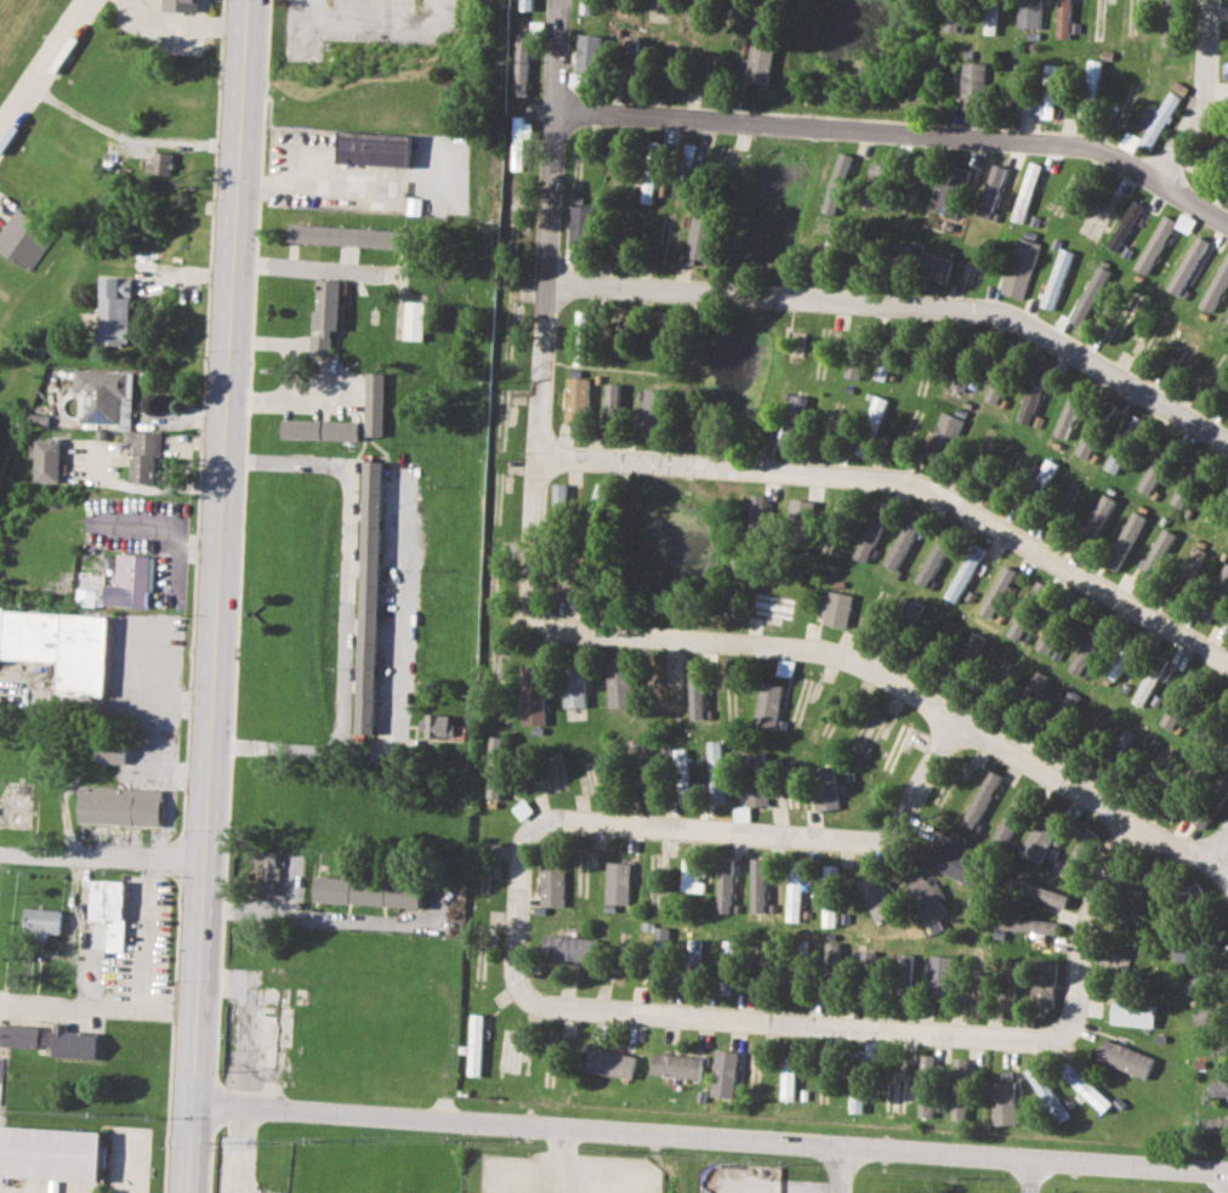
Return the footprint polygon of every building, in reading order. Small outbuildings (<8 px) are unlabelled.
[(533,0),(520,0),(519,10),(533,10),(533,0)] [(594,0),(581,0),(580,13),(593,13),(594,0)] [(684,17),(697,21),(703,0),(690,0),(684,17)] [(959,32),(959,0),(945,0),(944,30),(959,32)] [(996,34),(997,0),(984,0),(983,34),(996,34)] [(1069,38),(1071,0),(1057,0),(1056,38),(1069,38)] [(772,23),(763,12),(751,23),(760,34),(772,23)] [(602,34),(578,34),(576,73),(601,73),(602,34)] [(638,35),(626,35),(627,59),(639,58),(638,35)] [(745,80),(768,85),(775,50),(752,45),(745,80)] [(1101,61),(1088,58),(1079,120),(1092,121),(1101,61)] [(961,109),(984,109),(985,62),(962,61),(961,109)] [(1031,115),(1054,115),(1057,64),(1047,64),(1046,91),(1033,91),(1031,115)] [(587,87),(587,74),(570,73),(569,87),(587,87)] [(1152,150),(1181,96),(1170,90),(1159,109),(1149,103),(1137,126),(1145,131),(1142,138),(1127,131),(1120,144),(1133,152),(1138,143),(1152,150)] [(523,170),(523,132),(531,132),(531,119),(512,118),(511,170),(523,170)] [(339,129),(336,160),(407,165),(409,133),(339,129)] [(659,142),(652,141),(648,159),(656,160),(659,142)] [(150,150),(149,172),(170,174),(171,152),(150,150)] [(836,215),(852,155),(838,152),(823,211),(836,215)] [(889,166),(872,160),(859,203),(876,209),(889,166)] [(1011,218),(1022,223),(1042,164),(1031,160),(1011,218)] [(989,220),(1006,167),(993,163),(976,215),(989,220)] [(956,217),(970,170),(948,164),(936,211),(956,217)] [(641,201),(652,203),(654,175),(643,175),(641,201)] [(1141,204),(1130,199),(1108,248),(1119,252),(1141,204)] [(570,238),(591,238),(592,201),(572,200),(570,238)] [(28,272),(0,252),(0,231),(17,208),(53,234),(28,272)] [(1188,233),(1195,220),(1182,212),(1175,226),(1188,233)] [(1133,268),(1145,274),(1176,220),(1165,214),(1133,268)] [(288,242),(404,248),(405,231),(289,225),(288,242)] [(826,249),(840,251),(843,227),(830,225),(826,249)] [(1170,291),(1182,296),(1206,239),(1194,234),(1170,291)] [(1023,299),(1040,243),(1017,237),(1001,292),(1023,299)] [(953,257),(910,245),(910,246),(899,244),(893,263),(946,279),(953,257)] [(1041,306),(1053,309),(1073,251),(1059,248),(1041,306)] [(1199,306),(1211,312),(1227,280),(1227,251),(1199,306)] [(131,275),(101,275),(100,343),(130,345),(131,275)] [(317,278),(339,279),(336,330),(330,329),(329,335),(330,335),(330,352),(308,351),(309,334),(312,334),(312,328),(311,328),(312,309),(315,309),(317,278)] [(404,300),(403,339),(422,339),(423,301),(404,300)] [(575,335),(586,335),(587,311),(575,311),(575,335)] [(845,376),(858,379),(869,326),(857,324),(845,376)] [(803,356),(807,333),(794,330),(791,353),(803,356)] [(871,376),(883,381),(894,352),(883,347),(871,376)] [(946,386),(961,391),(970,370),(955,364),(946,386)] [(74,369),(73,392),(79,392),(78,421),(116,424),(116,430),(124,430),(130,430),(131,397),(132,373),(74,369)] [(365,371),(383,373),(382,434),(363,434),(365,371)] [(1006,377),(994,373),(984,399),(996,404),(1006,377)] [(1016,420),(1028,425),(1045,380),(1033,375),(1016,420)] [(590,377),(567,377),(564,421),(587,422),(590,377)] [(621,421),(624,384),(607,382),(606,421),(621,421)] [(1053,433),(1065,438),(1086,388),(1074,384),(1053,433)] [(772,437),(796,442),(806,397),(791,393),(784,426),(774,424),(772,437)] [(885,398),(872,394),(863,431),(876,433),(885,398)] [(948,455),(962,419),(940,410),(927,448),(948,455)] [(1125,431),(1138,438),(1147,422),(1135,415),(1125,431)] [(1103,422),(1091,417),(1075,454),(1088,459),(1103,422)] [(279,419),(358,420),(358,439),(279,437),(279,419)] [(123,442),(131,442),(130,451),(129,451),(127,483),(150,484),(153,453),(158,454),(159,432),(130,430),(124,430),(123,442)] [(35,439),(34,481),(36,482),(36,487),(50,487),(50,482),(57,483),(59,441),(56,441),(56,437),(49,437),(49,439),(35,439)] [(1103,467),(1115,473),(1126,453),(1114,445),(1103,467)] [(1139,490),(1154,496),(1169,456),(1154,450),(1139,490)] [(1035,479),(1046,485),(1058,464),(1047,458),(1035,479)] [(363,460),(380,461),(371,733),(353,733),(363,460)] [(565,484),(553,483),(553,516),(565,516),(565,484)] [(1080,532),(1092,539),(1115,500),(1103,493),(1080,532)] [(750,533),(763,534),(766,495),(752,494),(750,533)] [(809,524),(813,501),(791,498),(788,521),(809,524)] [(1115,570),(1144,517),(1133,510),(1103,564),(1115,570)] [(919,524),(906,518),(883,564),(896,570),(919,524)] [(853,557),(865,562),(881,526),(869,519),(853,557)] [(954,533),(942,527),(915,581),(927,587),(954,533)] [(1144,585),(1173,534),(1161,527),(1132,579),(1144,585)] [(944,596),(955,603),(985,550),(973,542),(944,596)] [(1176,581),(1187,586),(1204,551),(1193,545),(1176,581)] [(115,553),(147,555),(147,557),(153,557),(150,591),(147,591),(147,607),(95,604),(96,585),(113,586),(115,553)] [(102,557),(101,568),(112,568),(113,557),(102,557)] [(993,619),(1013,569),(1001,563),(980,613),(993,619)] [(1019,641),(1030,617),(1046,583),(1037,578),(1023,610),(1019,609),(1007,635),(1019,641)] [(749,618),(766,635),(797,601),(780,585),(749,618)] [(75,587),(74,603),(92,606),(95,590),(75,587)] [(853,595),(830,591),(824,624),(847,627),(853,595)] [(57,660),(56,693),(102,695),(107,617),(1,610),(2,606),(0,605),(0,658),(57,660)] [(1058,629),(1045,625),(1036,649),(1050,654),(1058,629)] [(963,652),(973,658),(983,637),(973,632),(963,652)] [(1132,652),(1121,644),(1104,674),(1115,680),(1132,652)] [(703,663),(688,663),(689,718),(704,718),(703,663)] [(544,665),(521,666),(522,726),(545,726),(544,665)] [(1144,706),(1159,670),(1149,665),(1133,703),(1144,706)] [(586,706),(585,666),(563,667),(564,706),(586,706)] [(1022,693),(1033,700),(1047,676),(1036,670),(1022,693)] [(781,683),(758,682),(754,725),(777,727),(781,683)] [(1160,723),(1171,729),(1188,697),(1177,691),(1160,723)] [(848,745),(874,760),(897,720),(871,705),(848,745)] [(450,715),(422,715),(423,737),(455,735),(455,723),(450,723),(450,715)] [(504,737),(489,735),(487,799),(502,799),(504,737)] [(69,740),(69,760),(78,760),(79,740),(69,740)] [(93,761),(95,740),(124,743),(123,763),(93,761)] [(710,802),(724,802),(722,740),(709,740),(710,802)] [(687,748),(673,749),(675,802),(688,801),(687,748)] [(767,806),(764,752),(744,752),(745,806),(767,806)] [(574,803),(591,809),(608,762),(591,756),(584,777),(574,803)] [(817,811),(840,807),(832,765),(809,768),(817,811)] [(960,822),(972,829),(1001,776),(990,769),(960,822)] [(76,785),(75,822),(157,828),(159,789),(76,785)] [(991,843),(1004,848),(1029,793),(1017,786),(991,843)] [(1203,826),(1209,813),(1190,805),(1184,819),(1203,826)] [(1018,852),(1040,863),(1059,826),(1037,816),(1018,852)] [(934,842),(925,864),(974,887),(985,864),(944,845),(943,846),(934,842)] [(278,851),(254,851),(254,864),(262,864),(262,880),(252,880),(252,894),(277,894),(278,851)] [(682,891),(701,892),(704,859),(683,858),(682,891)] [(751,911),(764,911),(764,859),(750,859),(751,911)] [(786,920),(800,921),(801,859),(788,859),(786,920)] [(564,907),(565,862),(542,862),(541,905),(564,907)] [(631,862),(608,862),(607,903),(630,904),(631,862)] [(936,882),(929,885),(922,871),(903,882),(925,924),(950,911),(936,882)] [(857,882),(875,922),(897,913),(877,873),(857,882)] [(1005,888),(1063,908),(1068,896),(1008,875),(1005,888)] [(312,902),(420,907),(421,881),(313,876),(312,902)] [(89,879),(123,880),(120,919),(123,920),(120,951),(102,950),(103,922),(86,921),(89,879)] [(1122,918),(1137,922),(1150,885),(1136,880),(1122,918)] [(1177,897),(1193,915),(1211,899),(1195,881),(1177,897)] [(22,908),(21,931),(35,931),(35,939),(45,939),(45,932),(57,933),(59,910),(22,908)] [(1053,936),(1054,922),(995,914),(994,927),(1053,936)] [(665,950),(669,928),(656,926),(653,948),(665,950)] [(542,959),(596,960),(596,937),(544,936),(542,959)] [(738,941),(723,939),(716,993),(730,994),(738,941)] [(824,966),(837,967),(838,942),(825,941),(824,966)] [(1196,942),(1172,947),(1176,962),(1199,958),(1196,942)] [(910,982),(911,954),(898,953),(897,982),(910,982)] [(1130,958),(1107,953),(1104,964),(1127,970),(1130,958)] [(950,995),(951,955),(929,954),(927,994),(950,995)] [(1057,961),(1035,959),(1029,1005),(1051,1007),(1057,961)] [(1109,1024),(1153,1026),(1154,1002),(1110,1001),(1109,1024)] [(1199,1029),(1223,1019),(1217,1004),(1193,1013),(1199,1029)] [(481,1075),(483,1013),(471,1013),(468,1075),(481,1075)] [(93,1058),(96,1033),(64,1030),(64,1023),(52,1022),(52,1032),(46,1032),(45,1035),(40,1035),(39,1045),(51,1045),(50,1056),(93,1058)] [(35,1047),(36,1027),(0,1024),(0,1045),(35,1047)] [(1153,1057),(1103,1038),(1095,1058),(1144,1079),(1153,1057)] [(586,1072),(631,1079),(635,1056),(590,1049),(586,1072)] [(650,1073),(699,1080),(701,1058),(653,1051),(650,1073)] [(738,1100),(743,1064),(735,1064),(737,1053),(722,1052),(717,1098),(738,1100)] [(931,1117),(932,1055),(919,1055),(917,1117),(931,1117)] [(781,1057),(780,1100),(794,1100),(794,1057),(781,1057)] [(950,1119),(965,1120),(966,1058),(951,1058),(950,1119)] [(1102,1113),(1110,1103),(1067,1062),(1058,1072),(1102,1113)] [(1023,1070),(1057,1121),(1068,1115),(1035,1063),(1023,1070)] [(1227,1096),(1227,1079),(1209,1079),(1207,1095),(1227,1096)] [(1013,1081),(990,1081),(993,1125),(1016,1124),(1013,1081)] [(862,1112),(862,1085),(849,1085),(848,1112),(862,1112)] [(1205,1118),(1206,1131),(1227,1130),(1227,1117),(1205,1118)] [(93,1182),(0,1177),(0,1126),(100,1131),(98,1146),(104,1146),(103,1168),(97,1166),(97,1182),(93,1182)]
